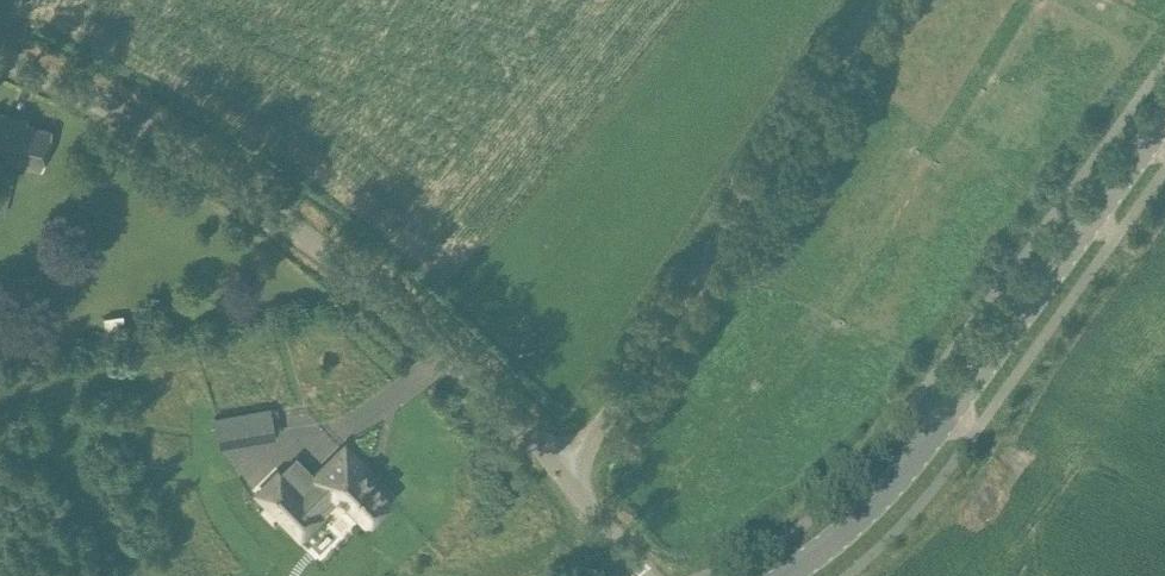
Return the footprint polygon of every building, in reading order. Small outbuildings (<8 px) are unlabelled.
[(0,113),(0,158),(42,168),(51,131),(27,124),(28,120),(0,113)] [(242,413),(215,418),(220,445),(247,441),(242,413)] [(346,446),(315,477),(318,481),(304,495),(280,471),(258,493),(296,532),(318,510),(311,502),(325,488),(344,507),(347,505),(365,523),(391,497),(362,468),(365,466),(346,446)]
